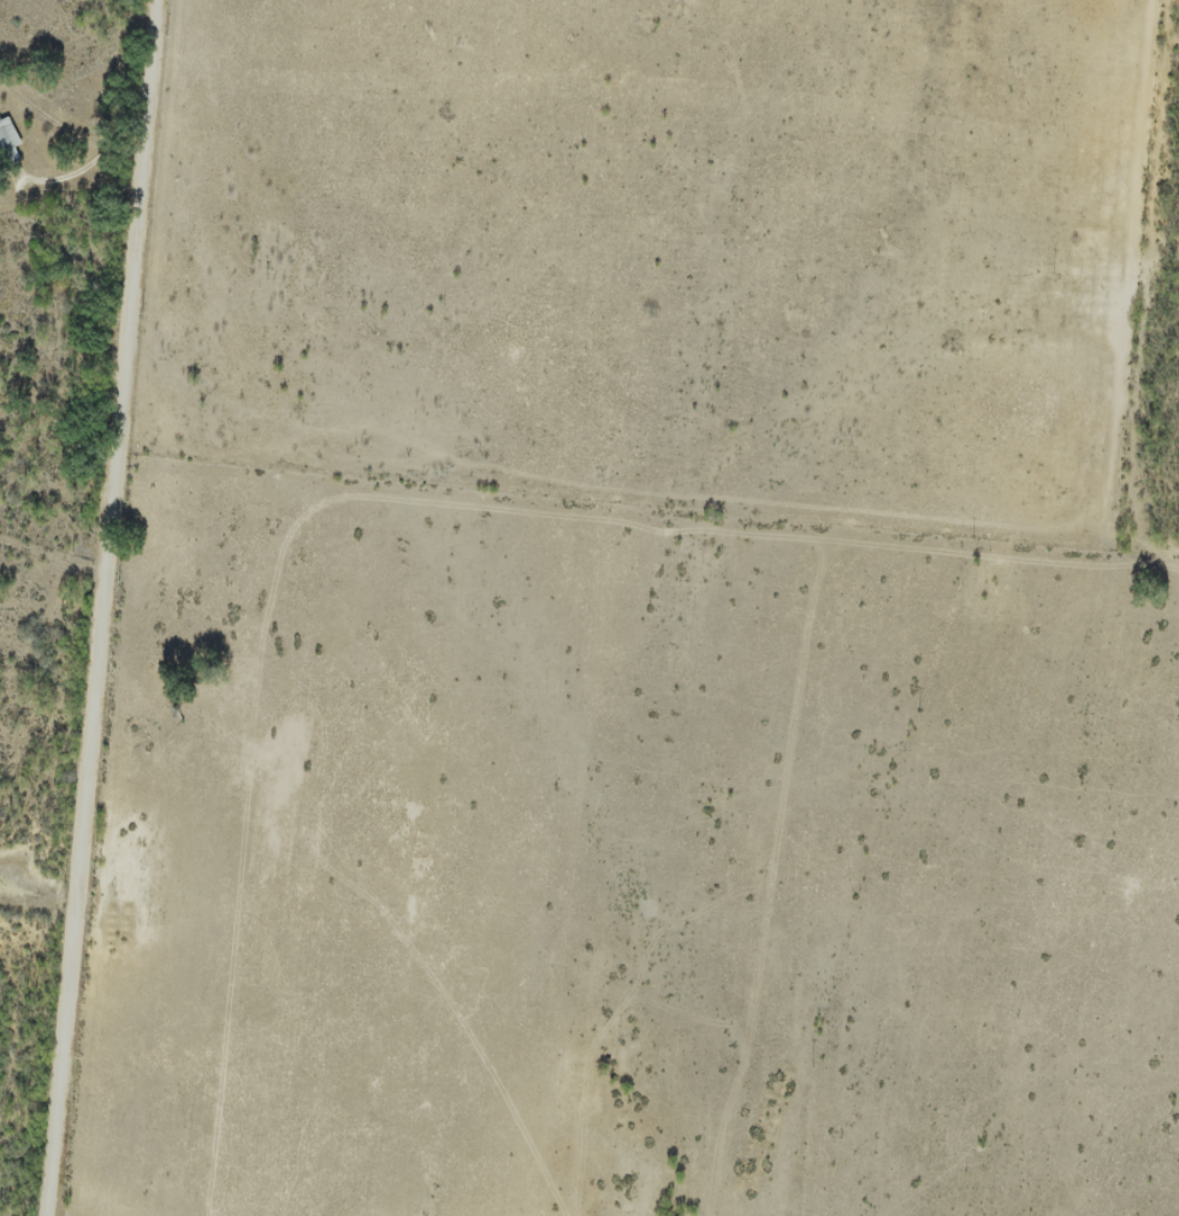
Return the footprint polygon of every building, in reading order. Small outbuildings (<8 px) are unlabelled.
[(2,120),(0,117),(0,156),(23,142),(8,117),(2,120)]
